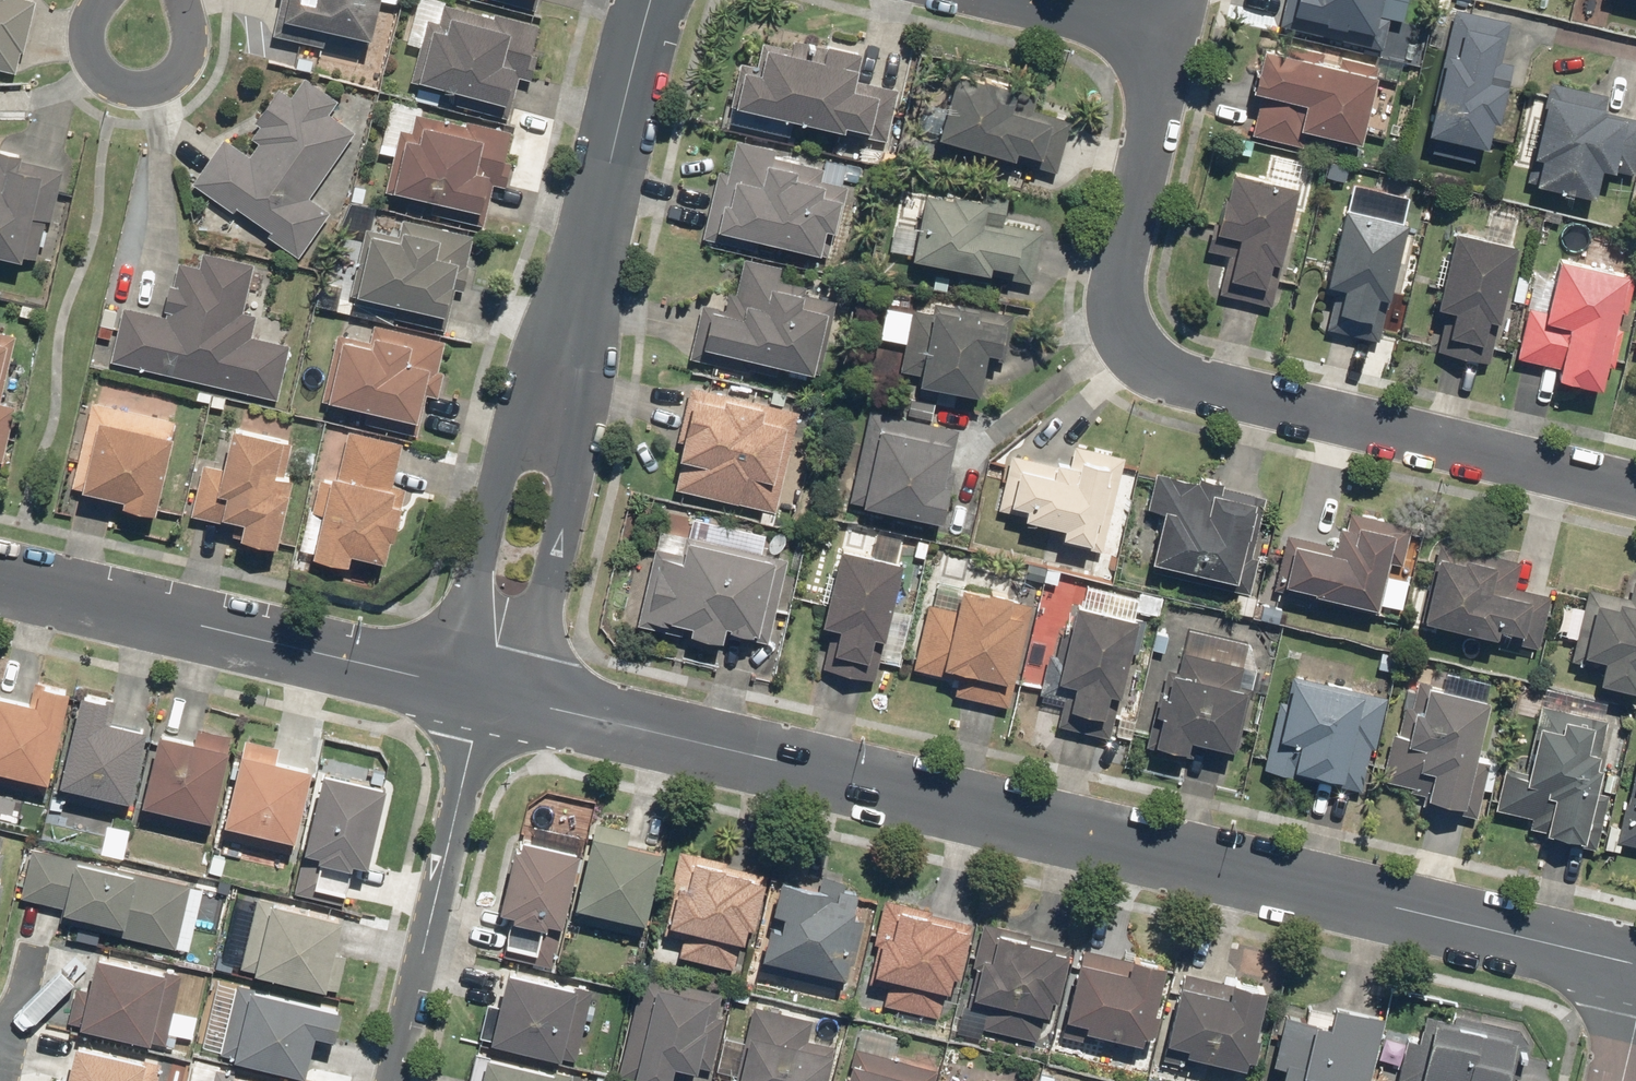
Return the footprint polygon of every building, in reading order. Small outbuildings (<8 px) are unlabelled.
[(16,76),(34,0),(33,0),(0,0),(0,72),(16,76)] [(268,35),(360,56),(373,0),(276,0),(268,35)] [(541,27),(434,0),(413,0),(402,43),(415,47),(406,81),(453,93),(450,106),(507,121),(518,79),(527,81),(541,27)] [(543,0),(489,0),(539,13),(543,0)] [(1276,28),(1381,52),(1389,17),(1374,13),(1378,0),(1283,0),(1276,28)] [(1451,9),(1421,136),(1482,150),(1488,122),(1494,124),(1507,69),(1497,67),(1508,23),(1451,9)] [(737,61),(727,107),(884,143),(897,89),(851,79),(856,53),(791,38),(789,49),(759,42),(754,65),(737,61)] [(1292,58),(1256,50),(1246,92),(1257,94),(1248,136),(1300,148),(1303,133),(1356,145),(1375,67),(1295,48),(1292,58)] [(948,72),(929,140),(1054,174),(1069,121),(1005,103),(1009,88),(948,72)] [(219,139),(187,184),(295,259),(328,212),(307,197),(352,132),(327,114),(336,101),(300,77),(286,96),(273,87),(250,121),(256,125),(247,137),(254,142),(244,157),(219,139)] [(1522,184),(1589,199),(1595,171),(1630,179),(1635,151),(1635,120),(1601,112),(1605,95),(1546,82),(1522,184)] [(506,185),(518,134),(463,121),(462,126),(411,114),(407,132),(395,129),(380,192),(428,203),(426,214),(481,227),(491,182),(506,185)] [(722,138),(698,240),(753,252),(756,242),(814,256),(819,233),(834,237),(846,186),(819,180),(822,168),(770,156),(771,150),(722,138)] [(0,157),(0,259),(27,265),(37,219),(48,221),(59,170),(0,157)] [(1214,295),(1269,307),(1296,188),(1226,172),(1220,199),(1215,198),(1203,251),(1223,255),(1214,295)] [(1322,332),(1376,344),(1409,196),(1373,188),(1367,214),(1338,207),(1319,293),(1330,295),(1322,332)] [(890,223),(884,257),(1030,284),(1040,230),(1000,223),(1005,197),(979,193),(978,200),(919,189),(912,227),(890,223)] [(472,231),(375,210),(371,229),(361,227),(346,296),(392,306),(389,319),(442,331),(453,284),(459,285),(472,231)] [(1487,364),(1512,245),(1448,232),(1429,318),(1440,320),(1433,352),(1487,364)] [(119,307),(106,363),(274,401),(287,345),(249,337),(254,315),(241,312),(252,264),(197,252),(194,267),(174,262),(161,317),(119,307)] [(1611,368),(1633,275),(1551,257),(1539,309),(1524,306),(1512,359),(1551,368),(1549,381),(1594,391),(1600,366),(1611,368)] [(699,304),(685,360),(747,374),(748,370),(814,386),(835,301),(802,293),(804,287),(775,280),(778,267),(741,258),(732,293),(723,291),(718,308),(699,304)] [(1001,364),(1010,314),(929,300),(927,313),(882,305),(876,339),(901,344),(896,372),(913,375),(912,386),(981,398),(988,362),(1001,364)] [(436,371),(442,341),(368,324),(364,341),(332,334),(317,402),(364,412),(361,425),(415,437),(424,397),(436,400),(442,373),(436,371)] [(14,336),(0,333),(0,395),(14,336)] [(797,412),(687,387),(671,460),(678,462),(672,491),(774,514),(797,412)] [(149,517),(171,421),(86,402),(66,490),(115,502),(113,508),(149,517)] [(957,430),(865,411),(845,505),(937,524),(957,430)] [(304,509),(294,557),(340,567),(343,556),(377,563),(382,542),(385,543),(393,509),(398,510),(403,488),(390,485),(400,441),(344,429),(333,477),(322,475),(321,480),(315,479),(308,510),(304,509)] [(226,540),(269,549),(290,444),(222,430),(215,467),(197,464),(187,517),(229,526),(226,540)] [(1100,553),(1123,458),(1070,445),(1065,467),(1008,454),(995,508),(1019,514),(1018,520),(1057,529),(1054,542),(1100,553)] [(1142,571),(1242,595),(1264,499),(1218,488),(1220,483),(1196,477),(1194,482),(1151,472),(1142,510),(1155,513),(1142,571)] [(1282,535),(1269,590),(1377,615),(1389,565),(1400,568),(1410,526),(1347,512),(1343,530),(1334,528),(1330,546),(1282,535)] [(654,529),(632,625),(717,644),(719,635),(766,645),(786,559),(654,529)] [(1414,622),(1537,650),(1550,597),(1511,588),(1517,562),(1433,542),(1414,622)] [(900,564),(832,549),(813,633),(824,635),(815,673),(872,686),(878,660),(897,664),(908,615),(890,611),(900,564)] [(1630,580),(1626,597),(1586,587),(1568,662),(1596,668),(1592,684),(1635,695),(1635,582),(1630,580)] [(949,695),(1007,709),(1031,604),(935,583),(930,605),(924,603),(909,670),(953,680),(949,695)] [(1055,727),(1107,739),(1134,621),(1065,606),(1046,689),(1063,692),(1055,727)] [(1163,657),(1141,748),(1180,757),(1183,742),(1234,754),(1260,646),(1186,629),(1179,661),(1163,657)] [(1282,675),(1259,769),(1361,793),(1384,699),(1282,675)] [(39,796),(64,690),(31,682),(26,706),(0,700),(0,787),(39,796)] [(1387,731),(1374,785),(1421,796),(1419,806),(1457,815),(1485,699),(1415,682),(1408,708),(1400,706),(1394,733),(1387,731)] [(1523,831),(1578,844),(1611,704),(1541,688),(1521,772),(1501,767),(1491,810),(1526,819),(1523,831)] [(74,693),(49,799),(121,816),(141,731),(110,724),(115,702),(74,693)] [(131,818),(207,836),(230,737),(192,728),(188,743),(151,734),(131,818)] [(235,738),(212,837),(290,855),(310,771),(273,762),(277,748),(235,738)] [(1635,747),(1612,843),(1635,849),(1635,747)] [(380,789),(314,774),(295,854),(298,855),(289,894),(341,906),(350,867),(361,870),(380,789)] [(586,822),(564,920),(637,937),(656,851),(624,844),(627,832),(586,822)] [(550,969),(579,838),(530,827),(526,843),(508,839),(491,913),(506,916),(497,957),(550,969)] [(187,885),(27,848),(16,898),(59,908),(55,922),(172,949),(187,885)] [(678,940),(673,958),(732,971),(741,930),(750,932),(764,870),(678,851),(659,936),(678,940)] [(752,971),(840,990),(860,894),(832,888),(831,894),(771,882),(752,971)] [(251,899),(234,973),(332,995),(342,954),(333,952),(340,919),(251,899)] [(970,920),(880,899),(860,984),(884,989),(880,1006),(937,1019),(946,978),(956,980),(970,920)] [(980,924),(954,1033),(985,1040),(987,1032),(1035,1043),(1044,1002),(1055,1005),(1069,945),(980,924)] [(1076,948),(1056,1036),(1091,1044),(1092,1036),(1140,1047),(1159,967),(1076,948)] [(72,987),(62,1027),(162,1050),(179,975),(158,970),(158,973),(88,957),(80,989),(72,987)] [(482,1004),(473,1042),(572,1064),(589,990),(499,970),(490,1006),(482,1004)] [(1262,991),(1176,972),(1156,1060),(1194,1069),(1196,1061),(1244,1071),(1262,991)] [(636,976),(612,1080),(615,1080),(665,1080),(668,1069),(700,1077),(719,994),(636,976)] [(231,988),(214,1059),(297,1078),(306,1038),(329,1043),(336,1012),(231,988)] [(1274,1080),(1353,1080),(1356,1080),(1365,1080),(1377,1018),(1306,1004),(1303,1019),(1276,1013),(1266,1066),(1277,1068),(1274,1080)] [(749,1006),(732,1080),(821,1080),(829,1046),(805,1040),(810,1020),(749,1006)] [(1525,1045),(1515,1030),(1423,1008),(1415,1041),(1402,1038),(1392,1080),(1516,1080),(1525,1045)] [(51,1080),(154,1080),(158,1064),(68,1043),(59,1079),(52,1078),(51,1080)] [(846,1046),(837,1080),(932,1080),(935,1070),(846,1046)] [(471,1052),(464,1080),(568,1080),(569,1074),(471,1052)] [(209,1080),(250,1080),(211,1072),(209,1080)]
